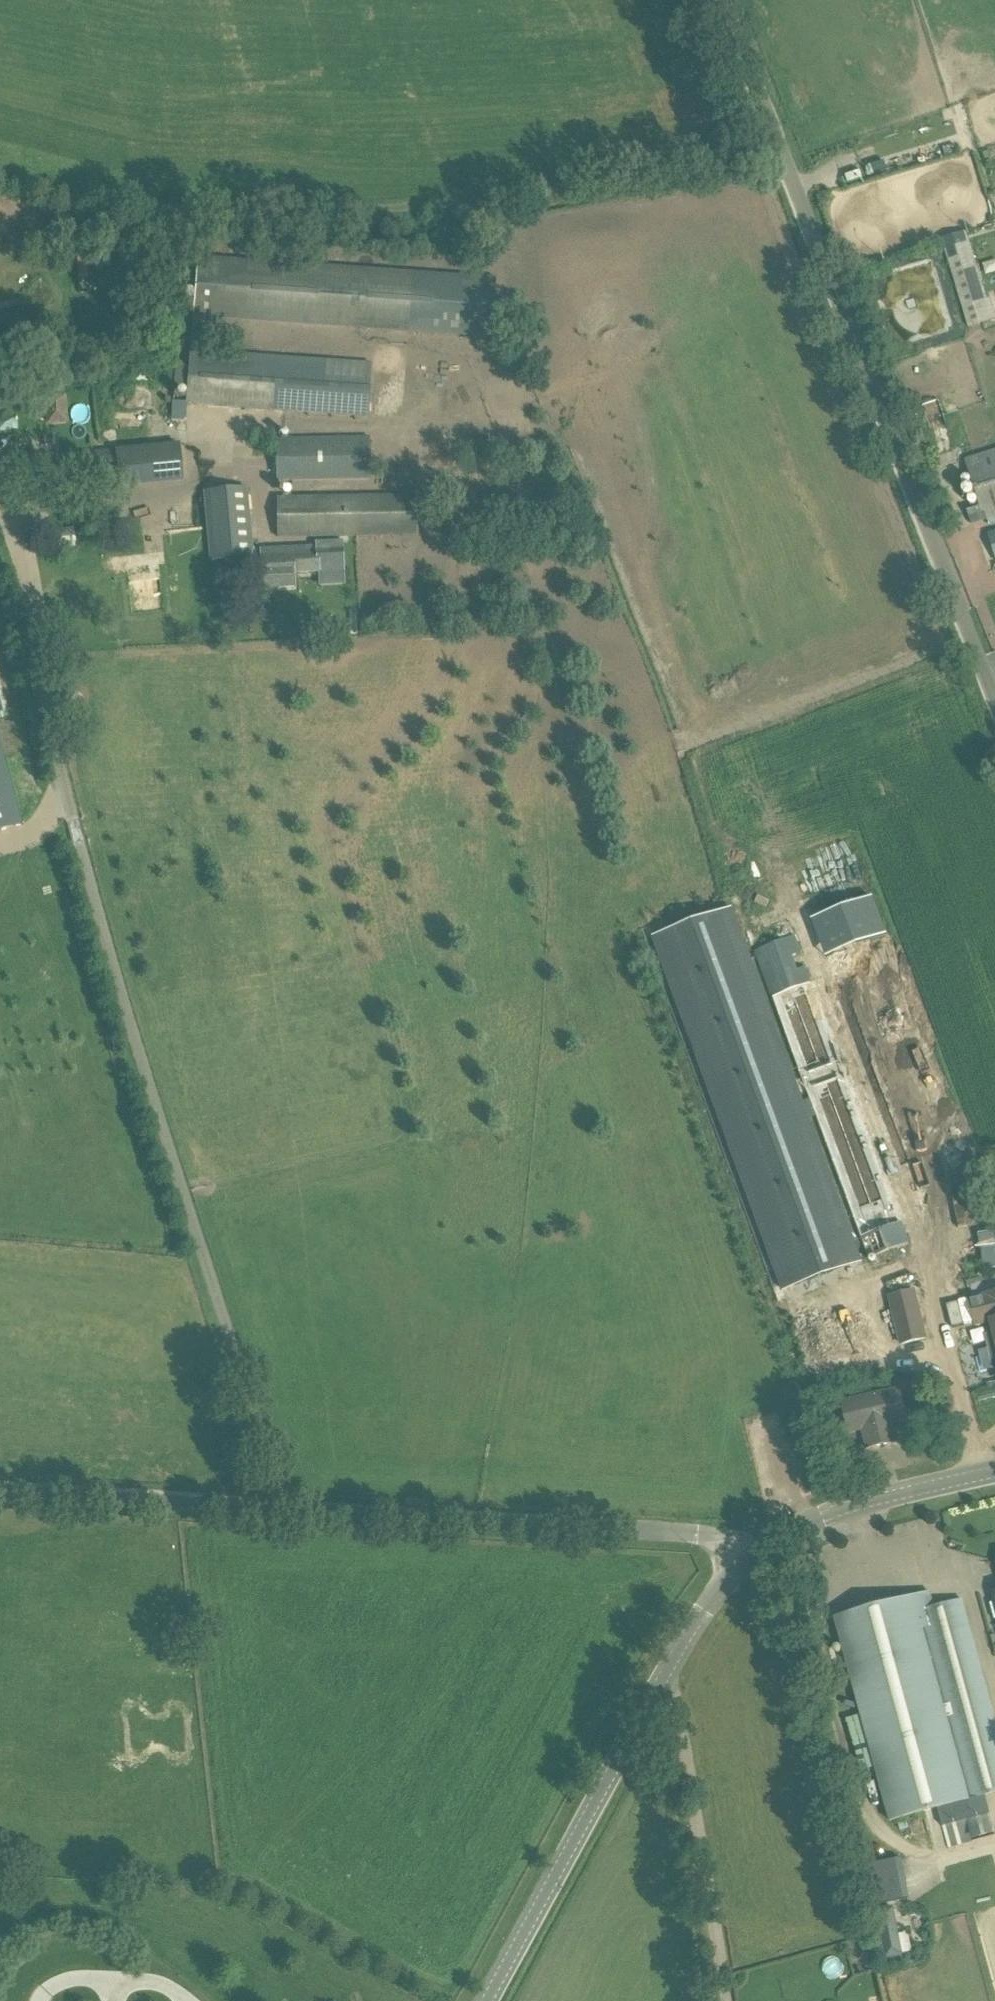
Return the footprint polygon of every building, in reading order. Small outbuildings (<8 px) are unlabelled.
[(975,177),(985,174),(978,156),(969,159),(975,177)] [(955,330),(983,322),(961,244),(934,252),(955,330)] [(200,258),(196,315),(493,336),(497,279),(200,258)] [(190,366),(188,406),(368,419),(372,364),(191,351),(190,366)] [(67,423),(64,394),(44,395),(47,425),(67,423)] [(917,403),(920,420),(937,417),(934,400),(917,403)] [(370,437),(276,439),(277,483),(371,481),(370,437)] [(928,441),(918,444),(923,459),(932,456),(928,441)] [(133,449),(4,460),(7,490),(119,480),(120,490),(136,488),(133,449)] [(966,461),(981,508),(969,512),(973,524),(985,520),(987,527),(994,524),(994,452),(966,461)] [(928,483),(937,480),(932,463),(922,466),(928,483)] [(248,489),(205,491),(209,559),(253,557),(248,489)] [(419,495),(277,498),(278,540),(419,537),(419,495)] [(70,526),(47,529),(49,549),(73,546),(70,526)] [(317,547),(261,550),(264,590),(296,588),(295,574),(344,571),(343,541),(317,543),(317,547)] [(971,548),(977,565),(988,562),(982,544),(971,548)] [(22,825),(0,742),(0,831),(22,825)] [(866,878),(808,899),(815,917),(872,896),(866,878)] [(856,926),(873,923),(871,910),(854,913),(856,926)] [(815,967),(804,970),(814,1003),(825,1000),(815,967)] [(956,1242),(933,1146),(854,1165),(887,1300),(911,1294),(902,1255),(956,1242)] [(970,1300),(976,1325),(991,1321),(994,1336),(994,1294),(970,1300)] [(901,1389),(842,1402),(850,1434),(863,1431),(867,1449),(899,1442),(895,1424),(908,1420),(901,1389)] [(821,1413),(811,1415),(813,1425),(823,1423),(821,1413)] [(835,1619),(891,1822),(994,1794),(994,1718),(963,1601),(934,1609),(930,1593),(835,1619)] [(876,1897),(902,1893),(898,1864),(872,1868),(876,1897)] [(892,1907),(874,1911),(883,1962),(901,1958),(892,1907)]
